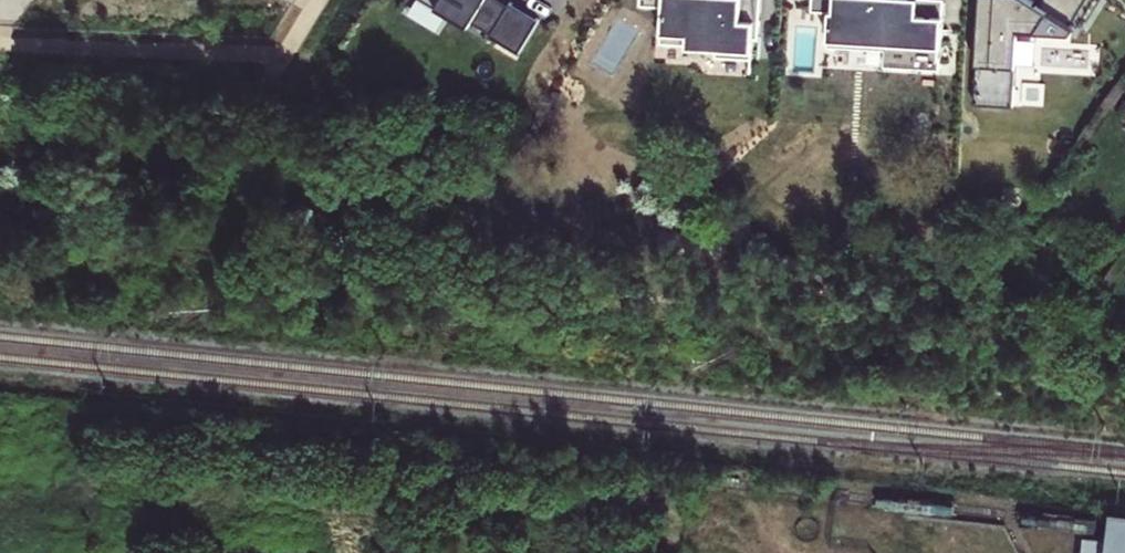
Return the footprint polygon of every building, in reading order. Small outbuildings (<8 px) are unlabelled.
[(469,26),(485,0),(427,0),(469,26)] [(641,5),(663,6),(661,42),(688,43),(687,46),(717,48),(717,56),(753,58),(754,37),(759,38),(762,0),(641,0),(641,5)] [(886,49),(885,65),(941,69),(945,0),(813,0),(812,9),(830,11),(828,45),(886,49)] [(977,63),(1017,66),(1019,30),(1071,33),(1075,26),(1070,23),(1083,1),(1082,0),(981,0),(977,63)] [(539,20),(510,2),(490,35),(519,53),(539,20)] [(1114,512),(1112,525),(1111,540),(1087,538),(1086,552),(1124,552),(1124,513),(1114,512)]
